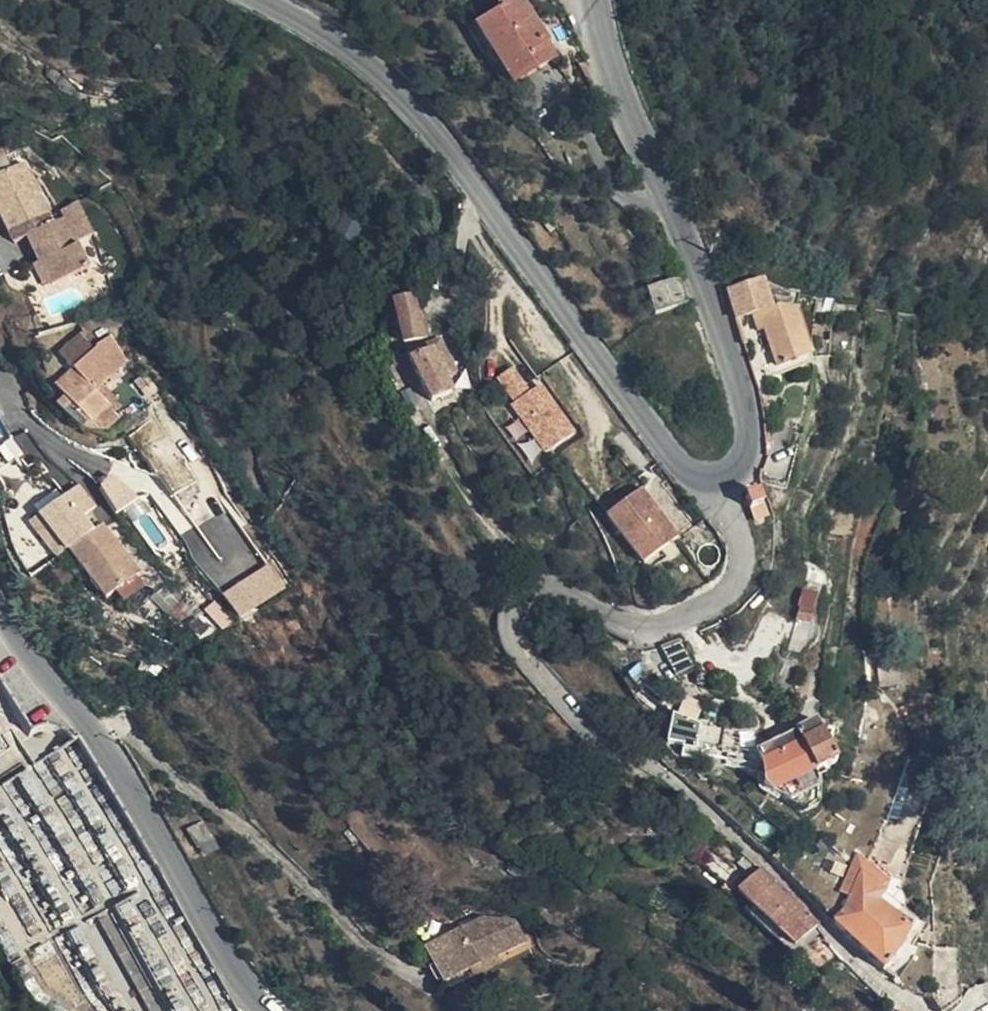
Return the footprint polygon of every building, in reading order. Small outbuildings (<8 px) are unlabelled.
[(519,0),(515,0),(499,10),(501,15),(478,30),(492,53),(498,49),(513,73),(532,61),(538,70),(553,61),(544,46),(547,44),(519,0)] [(492,53),(513,87),(538,70),(532,61),(513,73),(498,49),(492,53)] [(14,246),(26,239),(39,264),(51,287),(89,267),(64,219),(53,225),(22,164),(0,176),(0,219),(14,246)] [(99,222),(106,216),(94,204),(88,211),(99,222)] [(51,287),(39,264),(33,267),(44,290),(51,287)] [(653,316),(686,305),(678,281),(646,292),(653,316)] [(762,281),(727,294),(735,320),(749,315),(754,313),(761,332),(763,331),(770,349),(755,354),(761,374),(810,359),(794,310),(777,308),(772,309),(762,281)] [(831,316),(831,313),(832,300),(816,297),(814,314),(831,316)] [(414,300),(393,304),(404,344),(423,340),(414,300)] [(854,315),(855,305),(832,300),(831,313),(854,315)] [(756,333),(761,332),(754,313),(749,315),(756,333)] [(71,406),(90,425),(110,407),(96,393),(102,387),(127,363),(110,340),(96,349),(94,353),(92,354),(80,337),(59,358),(73,372),(55,391),(64,400),(57,408),(64,414),(71,406)] [(439,343),(408,355),(430,402),(452,394),(446,379),(456,374),(439,343)] [(575,435),(544,379),(528,387),(515,364),(497,374),(540,454),(575,435)] [(96,393),(110,407),(116,402),(102,387),(96,393)] [(155,425),(151,420),(139,429),(143,434),(155,425)] [(140,437),(153,457),(169,447),(155,425),(143,434),(140,437)] [(113,458),(112,450),(101,451),(103,459),(113,458)] [(130,483),(138,498),(147,497),(132,470),(126,477),(130,483)] [(512,494),(520,486),(508,473),(501,481),(512,494)] [(105,497),(116,516),(131,505),(138,498),(130,483),(105,497)] [(49,530),(67,553),(70,551),(106,600),(140,575),(102,526),(93,533),(83,518),(94,509),(78,488),(29,526),(38,538),(44,534),(49,530)] [(783,507),(788,492),(773,489),(773,507),(783,507)] [(645,566),(677,539),(640,493),(608,520),(645,566)] [(767,519),(758,494),(745,500),(754,524),(767,519)] [(222,512),(182,535),(213,588),(244,570),(235,554),(244,549),(222,512)] [(44,534),(62,557),(67,553),(49,530),(44,534)] [(222,591),(239,618),(287,587),(271,560),(222,591)] [(806,585),(796,622),(808,625),(811,611),(807,605),(814,601),(817,588),(806,585)] [(678,641),(663,648),(675,677),(692,669),(678,641)] [(699,727),(673,717),(667,745),(682,749),(683,751),(694,753),(695,745),(703,746),(702,754),(701,759),(759,768),(761,788),(769,794),(790,803),(816,790),(816,775),(835,765),(815,724),(794,733),(757,752),(757,732),(723,731),(699,727)] [(695,745),(694,753),(702,754),(703,746),(695,745)] [(200,848),(212,839),(202,824),(190,832),(200,848)] [(710,824),(687,848),(693,853),(715,829),(710,824)] [(218,849),(212,839),(200,848),(206,857),(218,849)] [(683,854),(674,858),(690,872),(699,862),(686,851),(683,854)] [(735,866),(752,881),(761,872),(744,857),(735,866)] [(843,937),(882,973),(897,957),(909,932),(878,904),(883,896),(887,885),(868,869),(855,858),(841,896),(849,900),(844,911),(836,907),(833,915),(836,919),(832,926),(843,937)] [(516,877),(521,871),(514,866),(509,872),(516,877)] [(739,894),(751,905),(793,947),(815,927),(761,872),(752,881),(739,894)] [(41,929),(14,875),(2,881),(28,935),(41,929)] [(727,896),(731,891),(725,887),(721,892),(727,896)] [(113,902),(130,933),(130,934),(169,1005),(169,1007),(172,1010),(199,1010),(198,1007),(206,1003),(194,981),(183,987),(169,962),(182,955),(161,957),(176,949),(149,899),(113,902)] [(794,957),(820,932),(815,927),(793,947),(751,905),(745,912),(794,957)] [(108,914),(99,919),(149,1010),(161,1010),(108,914)] [(445,985),(496,957),(526,941),(514,919),(480,918),(444,937),(453,954),(434,965),(445,985)] [(453,954),(444,937),(425,948),(434,965),(453,954)] [(957,989),(943,989),(941,951),(936,952),(937,1009),(938,1010),(958,1010),(957,989)] [(957,989),(956,953),(956,951),(941,951),(943,989),(957,989)] [(724,970),(733,976),(742,962),(734,956),(724,970)] [(445,985),(449,991),(501,964),(496,957),(445,985)]
